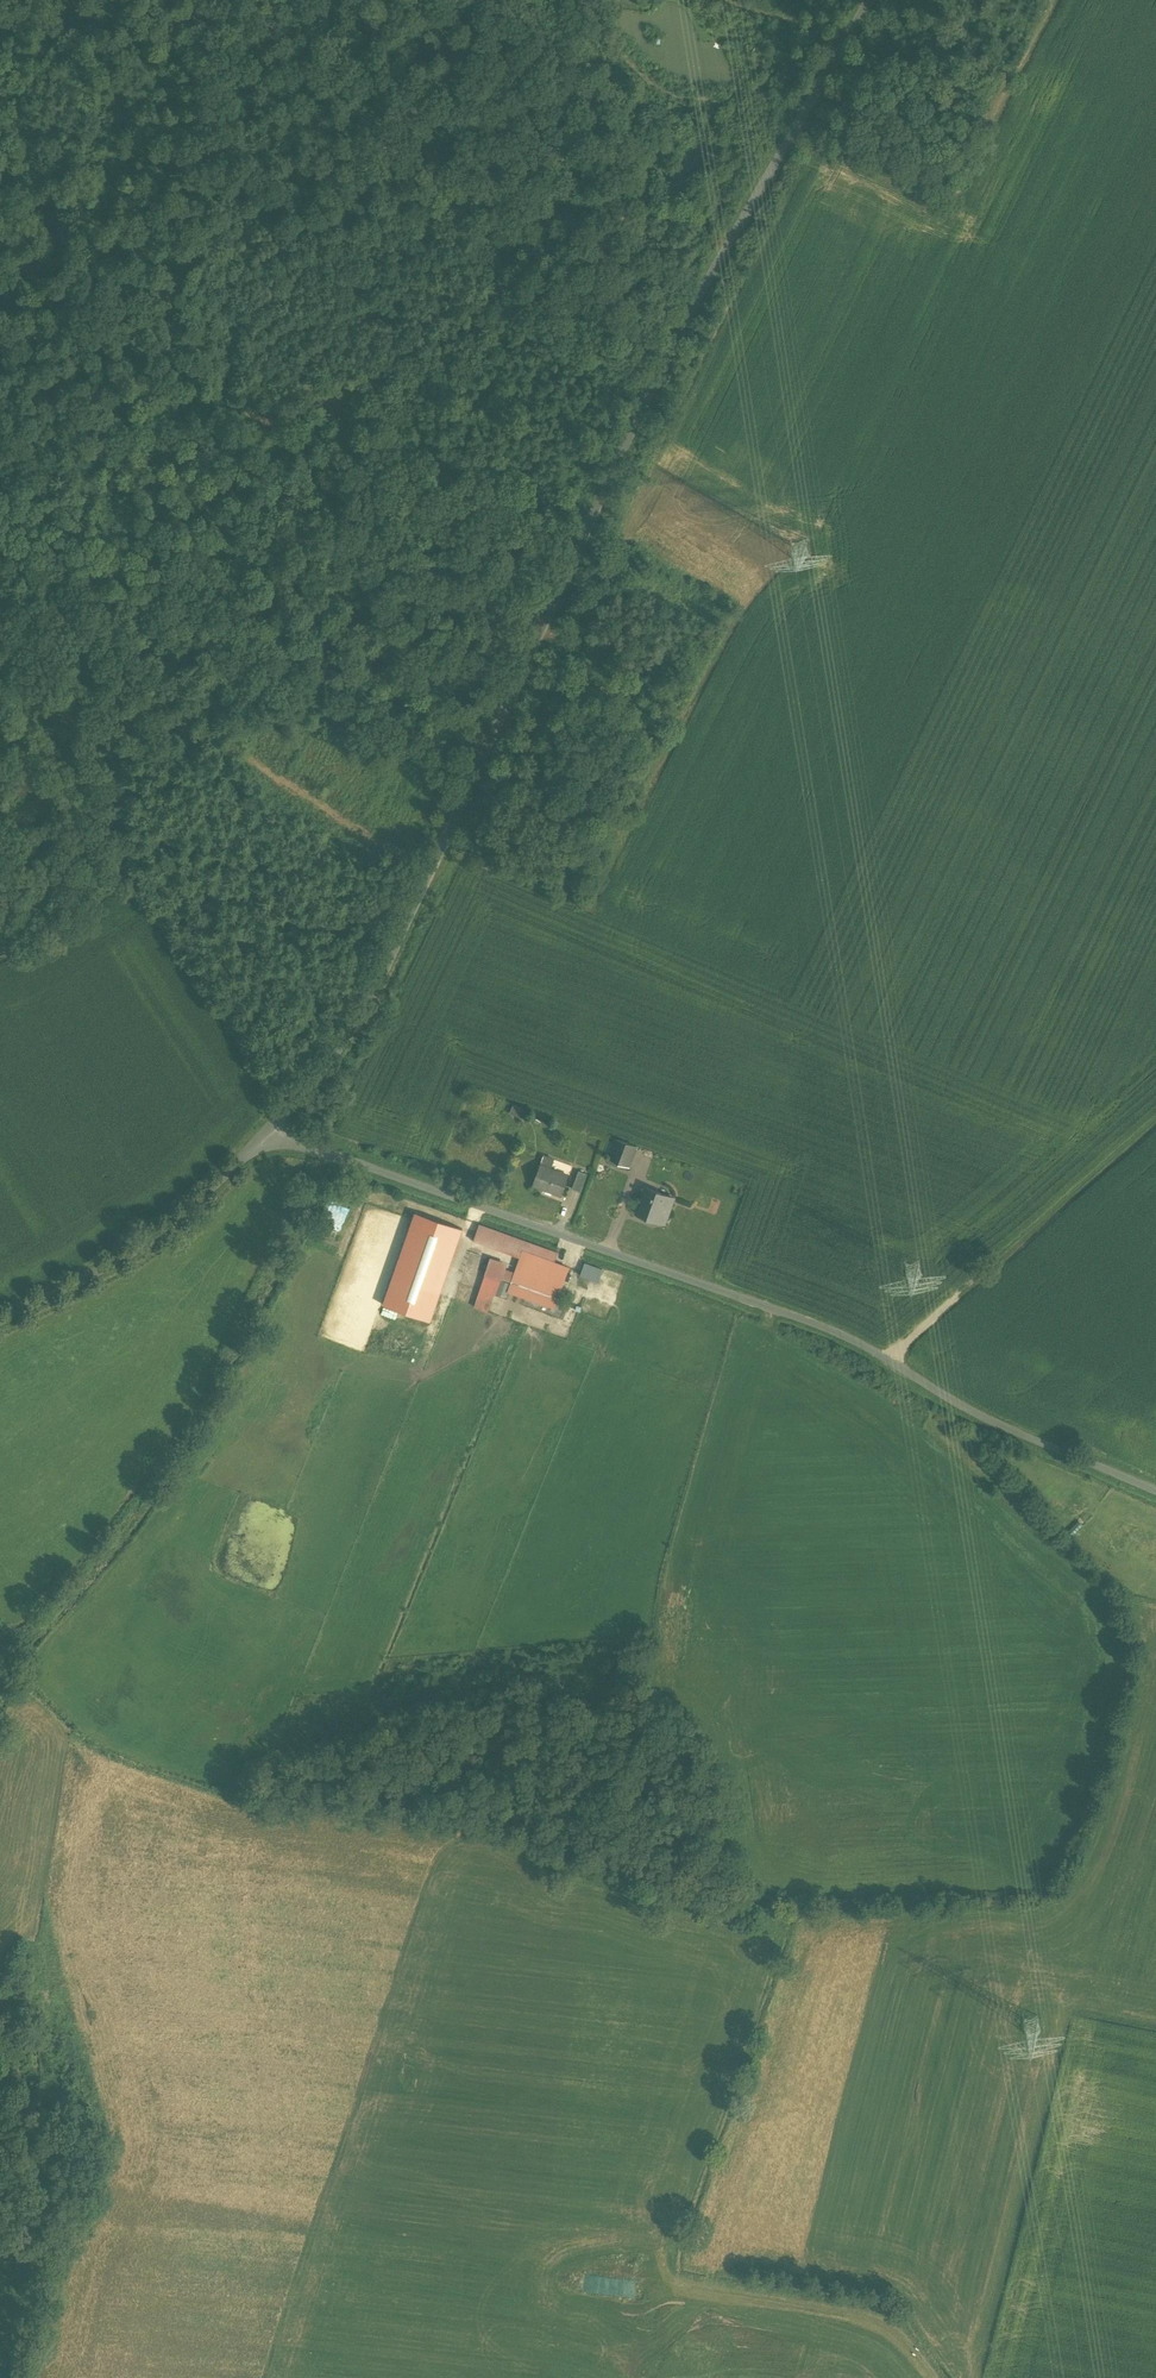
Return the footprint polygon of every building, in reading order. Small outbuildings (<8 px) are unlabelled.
[(525,1109),(514,1104),(510,1112),(521,1117),(525,1109)] [(634,1146),(611,1138),(604,1159),(627,1167),(634,1146)] [(566,1173),(539,1162),(530,1185),(557,1196),(566,1173)] [(585,1174),(577,1171),(570,1190),(577,1193),(585,1174)] [(670,1201),(639,1190),(630,1215),(661,1226),(670,1201)] [(709,1200),(697,1195),(693,1204),(705,1209),(709,1200)] [(413,1219),(392,1278),(439,1294),(462,1229),(415,1212),(413,1219)] [(558,1253),(479,1224),(473,1241),(520,1258),(523,1251),(555,1262),(558,1253)] [(555,1262),(523,1251),(520,1258),(520,1260),(515,1272),(515,1273),(559,1289),(560,1289),(568,1267),(555,1262)] [(485,1274),(502,1279),(505,1269),(507,1263),(490,1257),(485,1274)] [(579,1277),(600,1281),(602,1266),(582,1263),(579,1277)] [(515,1273),(515,1272),(505,1269),(502,1279),(512,1283),(512,1282),(515,1273)] [(559,1289),(515,1273),(512,1282),(528,1288),(556,1298),(559,1289)] [(502,1279),(485,1274),(480,1290),(496,1295),(497,1294),(498,1290),(501,1281),(502,1279)] [(501,1281),(498,1290),(507,1293),(510,1284),(501,1281)] [(528,1288),(512,1282),(512,1283),(509,1291),(525,1297),(528,1288)] [(556,1298),(528,1288),(525,1297),(552,1307),(556,1298)] [(1079,1521),(1069,1530),(1074,1536),(1084,1526),(1079,1521)]
